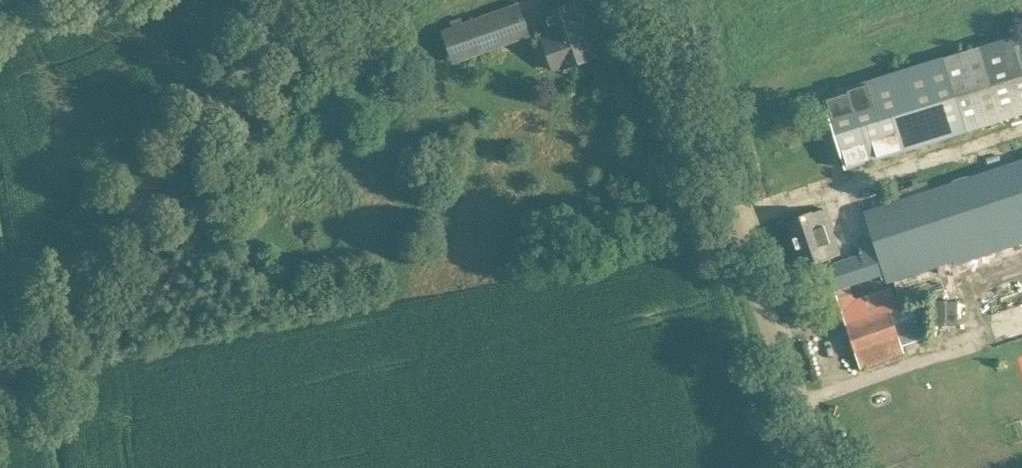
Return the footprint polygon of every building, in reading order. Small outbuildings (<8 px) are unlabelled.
[(541,14),(548,32),(540,35),(553,71),(595,56),(575,1),(541,14)] [(453,62),(510,42),(528,35),(517,4),(442,30),(448,49),(453,62)] [(857,84),(847,87),(848,91),(824,99),(846,168),(1021,113),(1021,43),(1019,33),(857,84)] [(954,264),(1021,241),(1021,156),(925,189),(863,210),(874,241),(860,246),(862,253),(830,264),(838,289),(834,290),(859,367),(904,352),(890,309),(897,307),(891,287),(855,299),(850,286),(884,275),(887,283),(953,262),(954,264)] [(802,266),(821,260),(842,253),(826,205),(787,218),(802,266)] [(937,322),(960,321),(959,299),(936,300),(937,322)] [(905,341),(923,336),(915,309),(897,314),(905,341)] [(993,313),(996,337),(1019,334),(1016,311),(993,313)]
